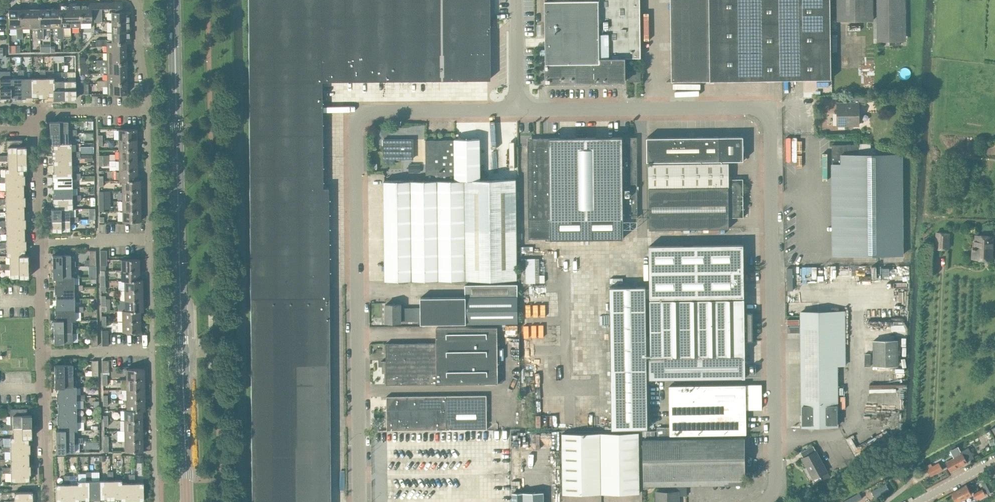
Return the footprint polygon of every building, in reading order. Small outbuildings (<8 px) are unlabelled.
[(250,317),(329,316),(328,188),(322,188),(322,81),(490,80),(489,0),(248,0),(250,317)] [(546,38),(546,62),(546,82),(626,81),(626,57),(641,57),(640,0),(545,0),(546,38)] [(782,79),(831,79),(830,0),(671,0),(672,81),(782,79)] [(849,20),(874,20),(874,0),(837,0),(837,20),(849,20)] [(879,41),(890,41),(890,45),(893,45),(900,45),(900,41),(906,41),(906,0),(877,0),(877,41),(879,41)] [(80,3),(81,27),(81,22),(92,22),(91,8),(105,8),(105,2),(80,3)] [(111,8),(111,22),(131,22),(130,11),(122,11),(122,2),(105,2),(105,8),(111,8)] [(60,28),(57,28),(57,33),(64,33),(63,28),(71,27),(70,3),(60,3),(60,8),(60,28)] [(70,3),(71,27),(81,27),(80,3),(70,3)] [(60,8),(50,9),(50,28),(57,28),(60,28),(60,8)] [(8,9),(9,29),(17,28),(20,28),(19,9),(8,9)] [(20,28),(17,28),(17,34),(23,33),(23,29),(23,28),(30,28),(30,25),(29,9),(19,9),(20,24),(20,28)] [(40,9),(29,9),(30,25),(30,28),(37,28),(40,28),(40,9)] [(40,28),(37,29),(37,34),(43,34),(43,28),(50,28),(50,9),(40,9),(40,28)] [(131,22),(111,22),(111,32),(131,32),(131,22)] [(111,39),(101,39),(101,46),(106,46),(106,43),(126,42),(131,42),(131,39),(131,32),(111,32),(111,39)] [(106,46),(106,53),(126,52),(126,42),(106,43),(106,46)] [(50,44),(40,44),(40,52),(51,52),(50,46),(50,44)] [(107,60),(102,60),(102,66),(107,66),(107,63),(126,63),(126,52),(106,53),(107,60)] [(100,66),(100,73),(107,73),(126,73),(126,63),(107,63),(107,66),(102,66),(100,66)] [(18,78),(10,78),(10,97),(17,97),(21,97),(21,81),(21,78),(21,69),(18,70),(18,78)] [(24,69),(21,69),(21,78),(21,81),(21,97),(26,97),(32,96),(32,78),(24,78),(24,69)] [(40,78),(32,78),(32,96),(38,96),(43,96),(43,69),(40,69),(40,78)] [(45,69),(43,69),(43,96),(47,96),(53,96),(53,89),(54,89),(54,81),(54,78),(45,78),(45,69)] [(629,71),(629,81),(641,81),(641,71),(629,71)] [(53,96),(53,99),(65,99),(64,72),(61,72),(61,80),(54,81),(54,89),(53,89),(53,96)] [(64,72),(65,99),(76,99),(76,89),(75,80),(67,80),(67,72),(64,72)] [(107,80),(102,80),(102,86),(107,86),(107,83),(127,83),(126,73),(107,73),(107,80)] [(10,97),(10,78),(0,79),(0,97),(10,97)] [(107,86),(107,94),(127,93),(127,83),(107,83),(107,86)] [(80,84),(80,94),(88,94),(88,84),(80,84)] [(859,103),(866,103),(866,97),(853,97),(853,103),(838,103),(838,125),(859,125),(859,103)] [(59,121),(49,121),(50,132),(68,132),(77,132),(76,129),(68,130),(68,121),(59,121)] [(123,129),(118,129),(118,130),(118,139),(137,139),(137,129),(123,129)] [(68,132),(50,132),(50,144),(53,144),(69,144),(69,143),(68,135),(77,135),(77,132),(68,132)] [(647,161),(720,161),(744,160),(743,136),(647,137),(647,161)] [(540,145),(528,145),(529,219),(529,227),(529,239),(551,239),(623,238),(623,226),(623,218),(637,218),(637,137),(623,137),(540,138),(540,145)] [(0,155),(0,158),(8,158),(26,157),(26,146),(23,146),(23,139),(6,139),(6,147),(8,147),(8,155),(0,155)] [(137,139),(118,139),(118,140),(118,150),(137,150),(137,140),(137,139)] [(384,181),(385,281),(518,279),(516,179),(480,180),(480,139),(454,139),(455,140),(426,141),(426,180),(384,181)] [(394,159),(413,159),(413,139),(384,140),(384,155),(394,155),(394,159)] [(53,149),(52,149),(52,154),(53,154),(72,154),(80,154),(80,153),(80,151),(72,151),(71,144),(71,143),(69,143),(69,144),(53,144),(53,149)] [(841,164),(842,255),(904,255),(903,153),(878,153),(878,148),(871,148),(871,143),(859,143),(859,144),(832,144),(832,164),(841,164)] [(137,150),(118,150),(118,160),(137,160),(137,150)] [(53,154),(52,154),(52,159),(53,159),(53,165),(72,165),(72,157),(80,156),(80,154),(72,154),(53,154)] [(8,161),(8,168),(8,169),(24,169),(26,169),(26,157),(8,158),(0,158),(0,161),(8,161)] [(137,160),(118,160),(119,170),(137,170),(137,160)] [(728,162),(649,164),(650,229),(651,229),(675,228),(684,228),(690,228),(729,227),(729,217),(743,216),(743,178),(729,178),(728,162)] [(420,164),(408,164),(408,172),(420,172),(420,164)] [(53,172),(52,172),(52,177),(53,177),(72,176),(81,176),(81,173),(72,173),(72,165),(53,165),(53,172)] [(0,177),(0,179),(24,179),(24,174),(24,169),(8,169),(8,168),(5,168),(5,177),(0,177)] [(137,170),(119,170),(119,180),(121,180),(122,180),(127,180),(129,180),(137,180),(137,170)] [(53,177),(52,177),(52,181),(54,181),(54,187),(72,187),(72,179),(81,179),(81,176),(72,176),(53,177)] [(0,179),(0,182),(5,182),(5,190),(24,190),(24,184),(24,179),(0,179)] [(122,180),(121,180),(121,181),(122,190),(140,190),(140,180),(137,180),(129,180),(127,180),(122,180)] [(54,193),(53,193),(53,198),(54,198),(72,198),(81,197),(81,195),(72,195),(72,188),(72,187),(54,187),(54,188),(54,189),(54,193)] [(0,198),(0,201),(6,201),(24,201),(25,201),(25,196),(24,196),(24,191),(24,190),(5,190),(5,191),(5,198),(0,198)] [(140,190),(122,190),(122,200),(141,200),(140,190)] [(54,198),(53,198),(53,203),(54,203),(54,208),(73,208),(72,201),(81,200),(81,197),(72,198),(54,198)] [(141,200),(122,200),(122,201),(122,211),(141,211),(141,202),(141,201),(141,200)] [(0,201),(0,204),(6,204),(6,212),(24,212),(24,205),(25,205),(25,201),(24,201),(6,201),(0,201)] [(54,208),(51,208),(51,220),(70,219),(70,216),(70,209),(73,209),(73,208),(54,208)] [(141,211),(122,211),(122,221),(141,221),(141,211)] [(0,221),(0,223),(25,223),(26,223),(26,218),(24,218),(24,212),(6,212),(6,220),(0,221)] [(70,219),(51,220),(52,231),(61,231),(70,231),(79,231),(79,222),(74,222),(70,222),(70,219)] [(0,223),(0,226),(6,226),(6,234),(25,234),(25,228),(26,227),(26,223),(25,223),(0,223)] [(935,248),(949,249),(950,232),(936,231),(935,248)] [(6,245),(25,244),(26,244),(26,240),(25,240),(25,234),(6,234),(6,242),(0,242),(0,245),(6,245)] [(992,260),(993,236),(976,235),(975,248),(973,248),(973,250),(975,250),(975,259),(992,260)] [(6,248),(7,255),(10,255),(25,255),(25,249),(26,249),(26,244),(25,244),(6,245),(0,245),(0,248),(6,248)] [(650,245),(651,297),(721,296),(731,296),(744,296),(744,244),(650,245)] [(90,259),(85,259),(84,265),(90,265),(90,262),(96,262),(96,250),(89,250),(90,259)] [(10,264),(1,264),(1,266),(10,266),(28,266),(28,255),(25,255),(10,255),(10,256),(10,264)] [(71,255),(52,255),(52,266),(71,266),(75,266),(75,260),(71,260),(71,255)] [(139,259),(120,259),(121,270),(132,270),(134,269),(139,269),(139,259)] [(10,266),(1,266),(1,269),(10,269),(10,278),(29,277),(28,266),(10,266)] [(71,266),(52,266),(52,277),(54,277),(56,277),(71,277),(74,277),(74,276),(71,276),(71,266)] [(132,270),(121,270),(121,281),(124,281),(124,280),(130,280),(140,280),(140,279),(139,271),(139,270),(139,269),(134,269),(132,270)] [(56,283),(55,283),(55,288),(56,288),(66,288),(74,288),(74,291),(79,290),(78,285),(74,285),(74,277),(71,277),(56,277),(56,278),(56,283)] [(130,280),(124,280),(124,281),(124,290),(143,290),(142,279),(140,279),(140,280),(130,280)] [(421,324),(518,323),(517,284),(465,285),(465,297),(421,297),(421,308),(401,308),(401,304),(386,304),(386,322),(401,322),(401,321),(421,321),(421,324)] [(636,286),(610,286),(610,309),(612,429),(648,428),(647,368),(646,308),(645,286),(636,286)] [(56,288),(55,288),(55,292),(56,292),(56,299),(74,298),(74,291),(74,288),(66,288),(56,288)] [(143,290),(124,290),(124,300),(135,300),(143,300),(143,290)] [(663,357),(649,357),(649,379),(745,377),(745,356),(745,354),(745,340),(753,340),(752,313),(745,313),(744,298),(731,298),(731,296),(721,296),(721,298),(651,299),(651,355),(663,355),(663,357)] [(56,305),(55,305),(55,310),(56,310),(67,309),(75,309),(75,312),(79,312),(79,306),(75,306),(74,298),(56,299),(56,305)] [(124,310),(121,310),(122,310),(124,310),(140,310),(140,311),(143,311),(143,300),(135,300),(124,300),(124,310)] [(56,310),(55,310),(55,314),(56,314),(56,320),(75,319),(75,312),(75,309),(67,309),(56,310)] [(124,310),(122,310),(122,321),(140,321),(140,311),(140,310),(124,310)] [(845,312),(800,312),(801,426),(838,425),(838,365),(845,365),(845,312)] [(329,316),(250,317),(252,501),(330,501),(329,316)] [(56,320),(53,320),(54,331),(57,331),(72,331),(72,329),(72,321),(75,321),(75,320),(75,319),(56,320)] [(140,321),(122,321),(122,331),(140,331),(140,321)] [(437,384),(498,383),(498,327),(436,328),(437,343),(386,343),(387,384),(437,384)] [(57,331),(54,331),(54,343),(72,342),(72,331),(57,331)] [(874,365),(898,365),(898,341),(874,341),(874,365)] [(54,365),(54,376),(73,376),(73,364),(54,365)] [(126,369),(126,380),(144,379),(144,369),(126,369)] [(73,376),(54,376),(55,386),(55,387),(55,388),(58,387),(63,387),(64,388),(76,388),(76,387),(76,386),(73,386),(73,376)] [(126,380),(121,380),(121,390),(126,390),(144,389),(144,379),(126,380)] [(745,409),(762,409),(761,384),(670,386),(671,434),(746,433),(745,409)] [(58,393),(57,393),(57,398),(58,398),(72,397),(76,397),(85,397),(85,394),(81,394),(76,394),(76,388),(64,388),(63,387),(58,387),(58,393)] [(126,390),(126,400),(145,400),(144,389),(126,390)] [(487,395),(387,396),(387,430),(487,429),(487,395)] [(58,398),(57,398),(57,402),(58,402),(58,409),(72,408),(77,408),(76,400),(81,400),(83,400),(85,400),(85,397),(76,397),(72,397),(58,398)] [(124,409),(124,410),(142,410),(145,410),(145,400),(126,400),(126,409),(124,409)] [(1,424),(1,427),(13,427),(30,426),(31,426),(31,415),(27,415),(27,408),(10,409),(10,424),(6,424),(1,424)] [(57,414),(57,419),(77,419),(77,422),(81,422),(81,419),(81,416),(77,416),(77,408),(58,409),(58,414),(57,414)] [(124,410),(124,420),(142,420),(142,410),(124,410)] [(58,419),(57,419),(57,424),(58,424),(58,429),(64,429),(74,429),(77,429),(77,422),(77,419),(58,419)] [(124,420),(124,431),(142,430),(142,420),(124,420)] [(1,427),(1,430),(5,430),(13,429),(13,437),(22,438),(29,438),(32,438),(31,426),(30,426),(13,427),(1,427)] [(644,480),(687,479),(745,479),(744,438),(670,439),(670,427),(657,427),(657,439),(643,439),(644,480)] [(58,429),(55,429),(55,430),(55,431),(56,441),(74,441),(74,443),(78,443),(78,438),(74,438),(74,430),(74,429),(64,429),(58,429)] [(124,431),(124,441),(143,440),(142,430),(124,431)] [(856,447),(851,436),(847,439),(857,457),(891,437),(886,430),(856,447)] [(600,433),(601,494),(640,493),(639,432),(600,433)] [(563,494),(601,494),(600,433),(562,433),(563,494)] [(3,446),(1,446),(2,448),(10,448),(29,448),(30,448),(30,443),(29,443),(29,438),(22,438),(13,437),(10,437),(10,438),(10,445),(3,446)] [(124,441),(124,451),(143,451),(143,440),(124,441)] [(56,441),(56,452),(74,452),(74,443),(74,441),(56,441)] [(813,479),(827,471),(813,446),(801,452),(804,458),(802,458),(813,479)] [(10,448),(2,448),(2,450),(2,451),(6,451),(10,451),(10,459),(29,458),(29,452),(30,452),(30,448),(29,448),(10,448)] [(967,462),(974,458),(968,448),(960,452),(962,454),(946,463),(950,472),(968,463),(967,462)] [(406,451),(406,464),(416,464),(416,449),(411,449),(411,451),(406,451)] [(11,467),(2,468),(2,470),(29,470),(29,465),(29,460),(29,458),(10,459),(11,460),(11,467)] [(931,463),(926,465),(928,469),(927,469),(931,476),(942,470),(939,463),(932,466),(931,463)] [(11,473),(11,481),(30,481),(29,474),(31,474),(31,470),(2,470),(2,473),(11,473)] [(67,501),(79,501),(79,499),(77,483),(70,484),(70,475),(70,471),(67,471),(67,475),(67,501)] [(108,480),(100,480),(100,499),(101,499),(111,499),(110,471),(107,471),(107,474),(108,480)] [(113,471),(110,471),(111,499),(116,499),(121,499),(121,497),(121,494),(121,488),(121,483),(121,480),(113,480),(113,471)] [(86,480),(79,480),(79,499),(89,499),(88,472),(86,472),(86,473),(86,480)] [(91,472),(88,472),(89,499),(100,499),(100,480),(92,480),(91,472)] [(121,497),(121,499),(121,501),(132,501),(132,474),(129,474),(129,483),(122,483),(121,483),(121,488),(121,494),(121,497)] [(132,474),(132,501),(144,501),(144,482),(135,482),(135,474),(132,474)] [(56,501),(67,501),(67,475),(64,475),(64,484),(56,484),(56,501)] [(987,493),(994,489),(987,477),(980,480),(987,493)] [(885,483),(878,487),(882,494),(889,490),(885,483)] [(956,501),(972,494),(967,484),(951,492),(956,501)] [(656,490),(656,501),(679,501),(679,495),(680,495),(684,495),(687,495),(687,486),(675,486),(675,490),(656,490)] [(983,488),(974,493),(977,498),(986,494),(983,488)] [(6,501),(33,501),(32,492),(14,492),(14,501),(6,501)] [(513,501),(544,501),(543,493),(513,494),(513,501)]
